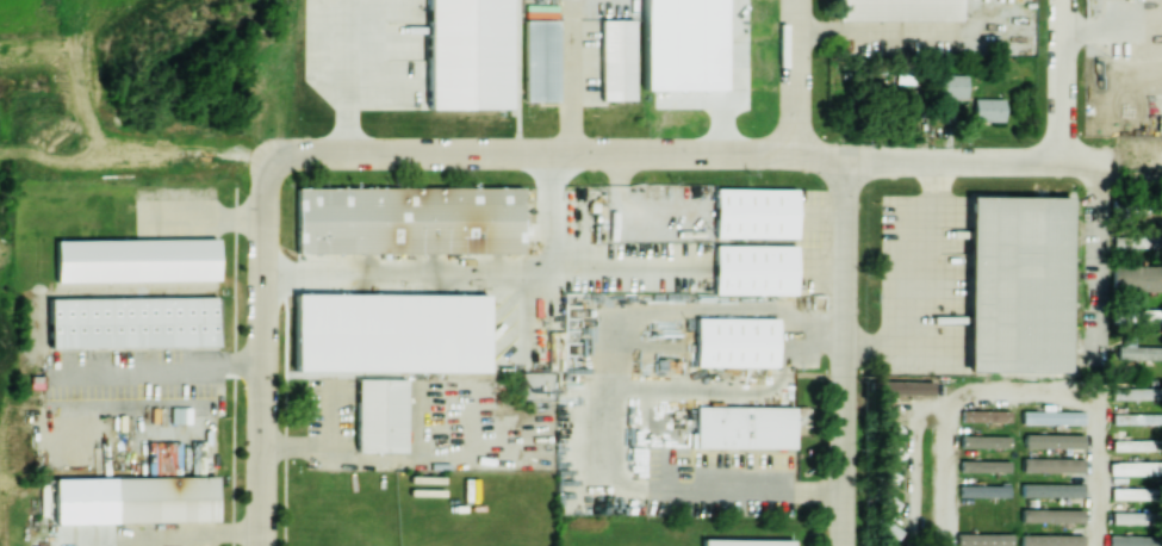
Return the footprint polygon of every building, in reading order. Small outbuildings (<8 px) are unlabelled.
[(509,108),(508,0),(426,0),(427,109),(509,108)] [(836,20),(959,21),(960,0),(836,0),(836,20)] [(557,19),(524,20),(525,101),(558,100),(557,19)] [(632,20),(600,20),(600,100),(633,100),(632,20)] [(967,98),(967,75),(933,74),(933,97),(967,98)] [(1003,98),(973,98),(973,121),(1003,122),(1003,98)] [(296,187),(296,253),(521,253),(521,187),(296,187)] [(714,237),(794,238),(795,189),(714,188),(714,237)] [(966,371),(1068,372),(1070,197),(968,196),(966,371)] [(1113,247),(1155,248),(1155,234),(1113,233),(1113,247)] [(216,238),(54,240),(55,281),(216,279),(216,238)] [(795,294),(795,245),(714,244),(714,294),(795,294)] [(1111,265),(1111,289),(1161,290),(1161,266),(1111,265)] [(293,371),(486,372),(487,295),(294,293),(293,371)] [(47,298),(48,348),(217,346),(217,296),(47,298)] [(1109,309),(1109,321),(1161,323),(1161,310),(1109,309)] [(776,318),(696,317),(695,365),(776,367),(776,318)] [(1134,346),(1134,338),(1118,337),(1117,358),(1161,359),(1161,347),(1134,346)] [(355,451),(404,452),(405,379),(356,378),(355,451)] [(925,381),(871,380),(871,393),(925,394),(925,381)] [(1111,400),(1161,399),(1161,387),(1111,388),(1111,400)] [(694,447),(794,449),(794,407),(695,405),(694,447)] [(1009,421),(1009,410),(960,410),(960,422),(1009,421)] [(1021,423),(1083,424),(1083,412),(1021,410),(1021,423)] [(1111,413),(1111,423),(1160,424),(1161,414),(1111,413)] [(1023,447),(1083,448),(1083,435),(1023,433),(1023,447)] [(960,447),(1009,447),(1009,435),(960,435),(960,447)] [(899,461),(905,453),(885,439),(879,447),(899,461)] [(1157,439),(1111,440),(1111,451),(1157,450),(1157,439)] [(1083,472),(1083,459),(1021,458),(1021,472),(1083,472)] [(1009,461),(959,459),(959,471),(1009,473),(1009,461)] [(1108,462),(1108,475),(1161,474),(1161,461),(1108,462)] [(216,521),(215,475),(54,478),(54,523),(216,521)] [(1020,484),(1020,497),(1083,496),(1083,483),(1020,484)] [(1008,496),(1008,485),(959,486),(959,497),(1008,496)] [(1110,488),(1111,499),(1152,499),(1152,487),(1110,488)] [(1083,522),(1083,509),(1020,508),(1020,521),(1083,522)] [(1111,523),(1148,524),(1148,512),(1112,511),(1111,523)] [(1156,535),(1107,535),(1107,545),(1156,545),(1156,535)]
